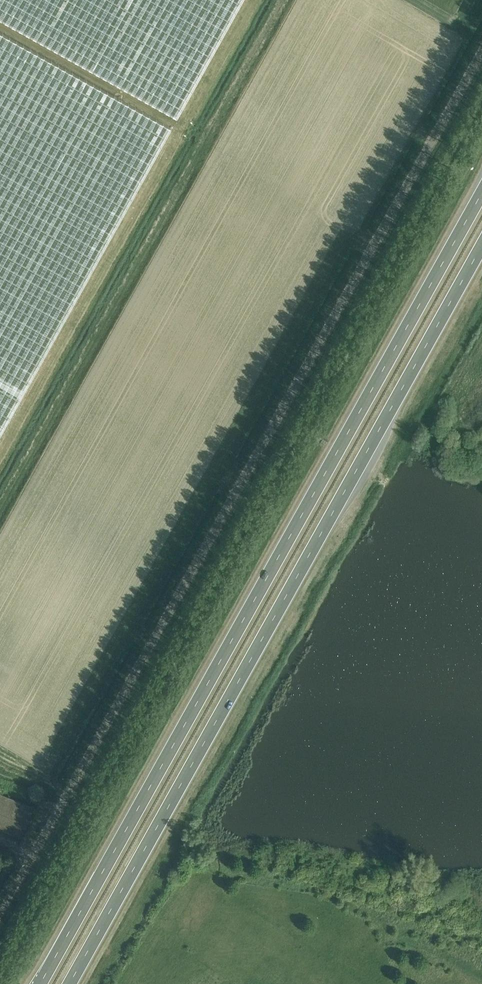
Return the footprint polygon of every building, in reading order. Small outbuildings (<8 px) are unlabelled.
[(177,116),(242,0),(0,0),(0,17),(177,116)] [(173,124),(0,28),(0,434),(173,124)] [(21,836),(33,806),(0,792),(0,828),(21,836)]
